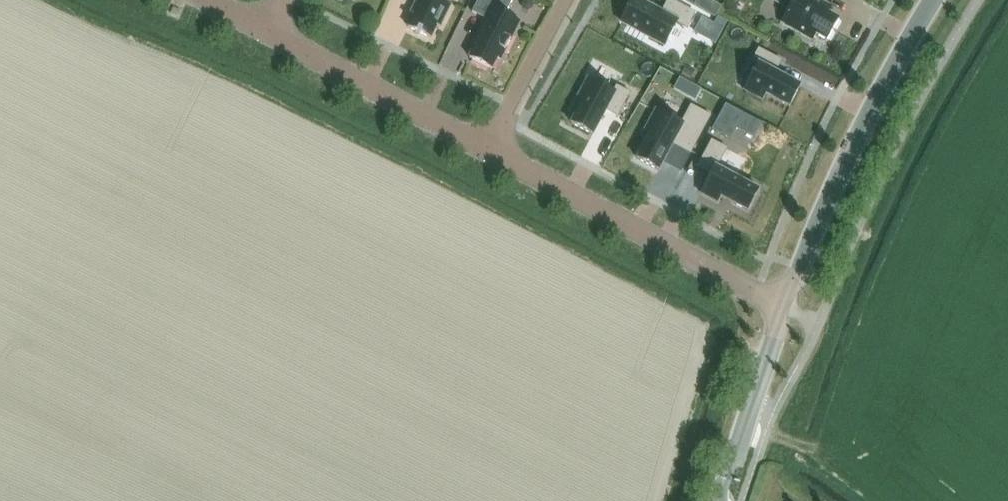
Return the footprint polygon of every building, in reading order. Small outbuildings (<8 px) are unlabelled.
[(443,0),(413,0),(416,2),(411,13),(414,15),(408,27),(431,39),(437,26),(440,28),(452,4),(443,0)] [(511,0),(478,0),(472,12),(485,19),(474,42),(477,43),(470,58),(492,69),(497,58),(500,60),(519,20),(505,13),(511,0)] [(622,22),(664,45),(677,21),(684,25),(690,13),(668,1),(662,12),(640,0),(634,0),(622,22)] [(813,41),(816,35),(827,41),(839,20),(821,9),(826,0),(793,0),(781,22),(813,41)] [(758,64),(744,90),(763,100),(766,94),(790,107),(801,86),(775,72),(781,61),(759,49),(752,62),(758,64)] [(584,100),(571,124),(592,136),(606,109),(617,115),(629,93),(617,86),(614,92),(589,78),(578,97),(584,100)] [(693,84),(688,95),(695,99),(701,88),(693,84)] [(726,102),(712,128),(725,135),(731,124),(736,127),(753,137),(761,122),(726,102)] [(651,134),(637,159),(658,171),(673,143),(691,153),(710,116),(691,106),(682,123),(656,110),(645,131),(651,134)] [(712,145),(700,167),(711,174),(701,194),(718,203),(721,197),(748,212),(760,190),(716,167),(724,152),(712,145)]
